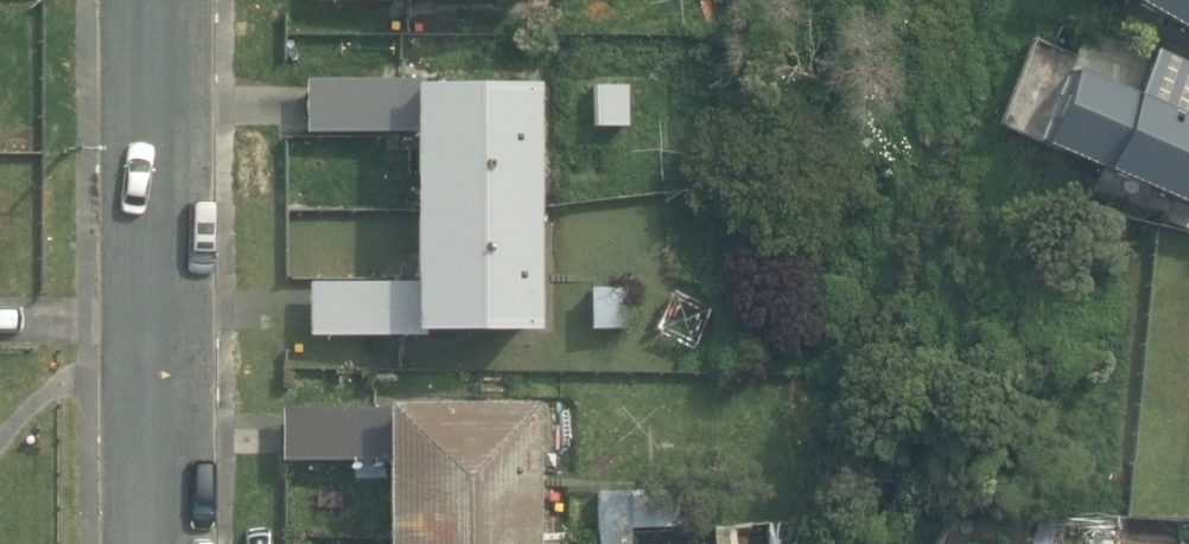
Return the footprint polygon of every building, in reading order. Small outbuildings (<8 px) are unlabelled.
[(1188,23),(1188,0),(1144,0),(1188,23)] [(1158,45),(1137,90),(1080,61),(1051,145),(1102,171),(1094,193),(1180,219),(1188,215),(1188,60),(1158,45)] [(308,280),(308,330),(538,329),(537,78),(306,79),(306,126),(413,126),(414,279),(308,280)] [(592,123),(634,123),(634,81),(592,81),(592,123)] [(594,286),(595,325),(630,325),(628,285),(594,286)] [(530,403),(280,405),(281,455),(386,454),(387,543),(532,543),(530,403)] [(601,543),(632,543),(631,528),(631,489),(600,489),(601,543)] [(1072,521),(1069,542),(1083,543),(1092,543),(1095,523),(1072,521)] [(1053,527),(1031,527),(1031,543),(1053,543),(1053,527)]
